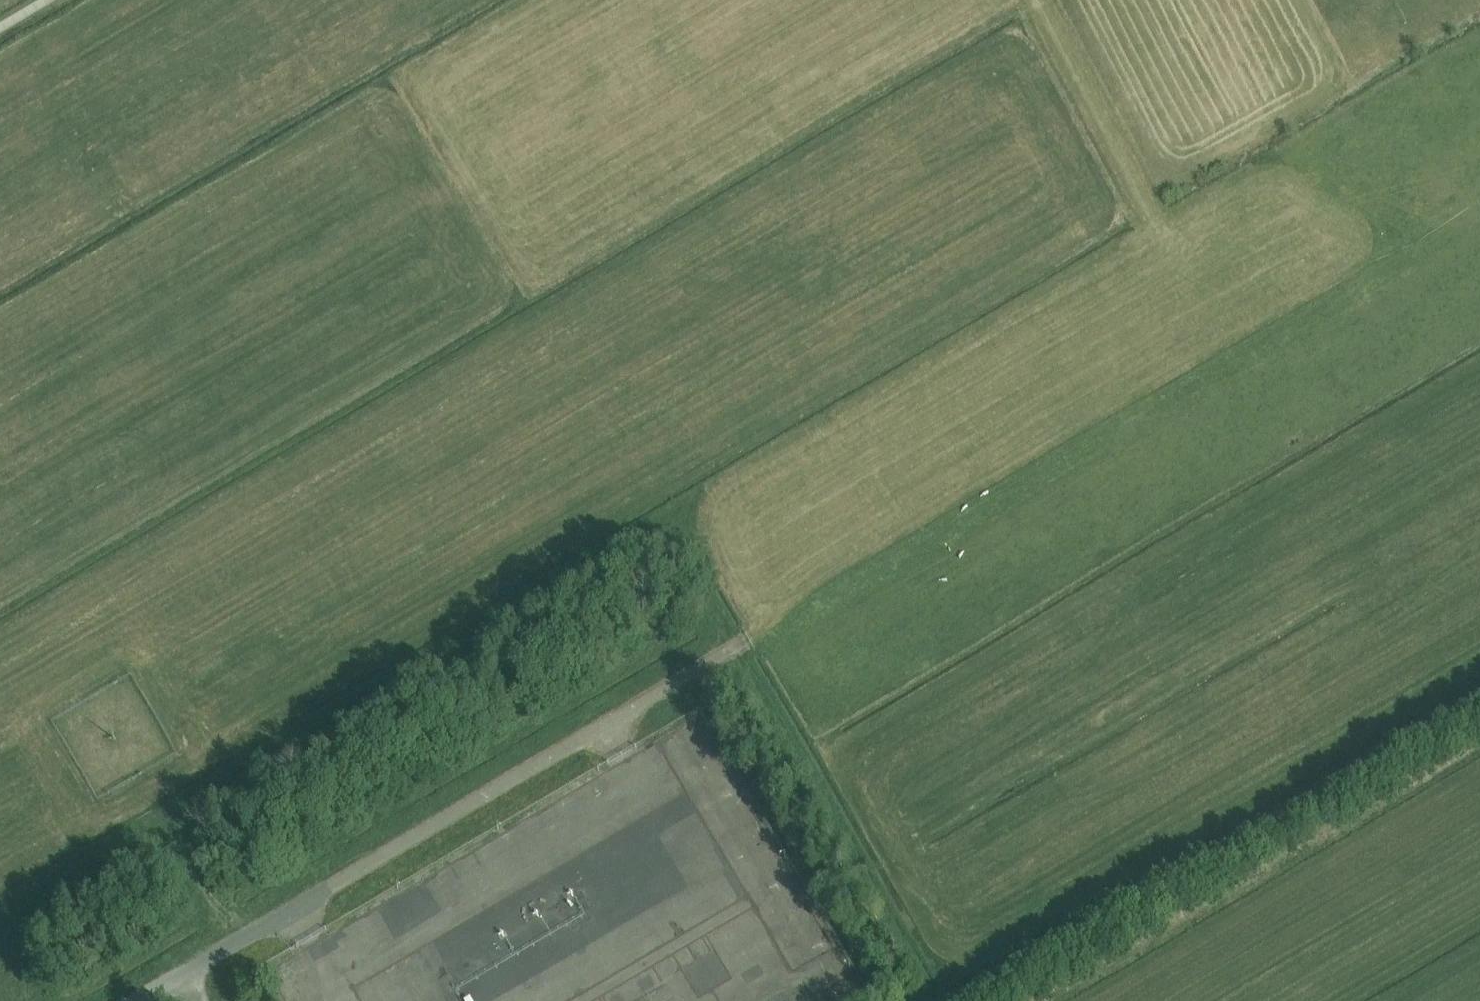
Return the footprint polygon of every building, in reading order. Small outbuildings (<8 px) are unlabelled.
[(274,943),(260,950),(265,961),(279,955),(274,943)]
